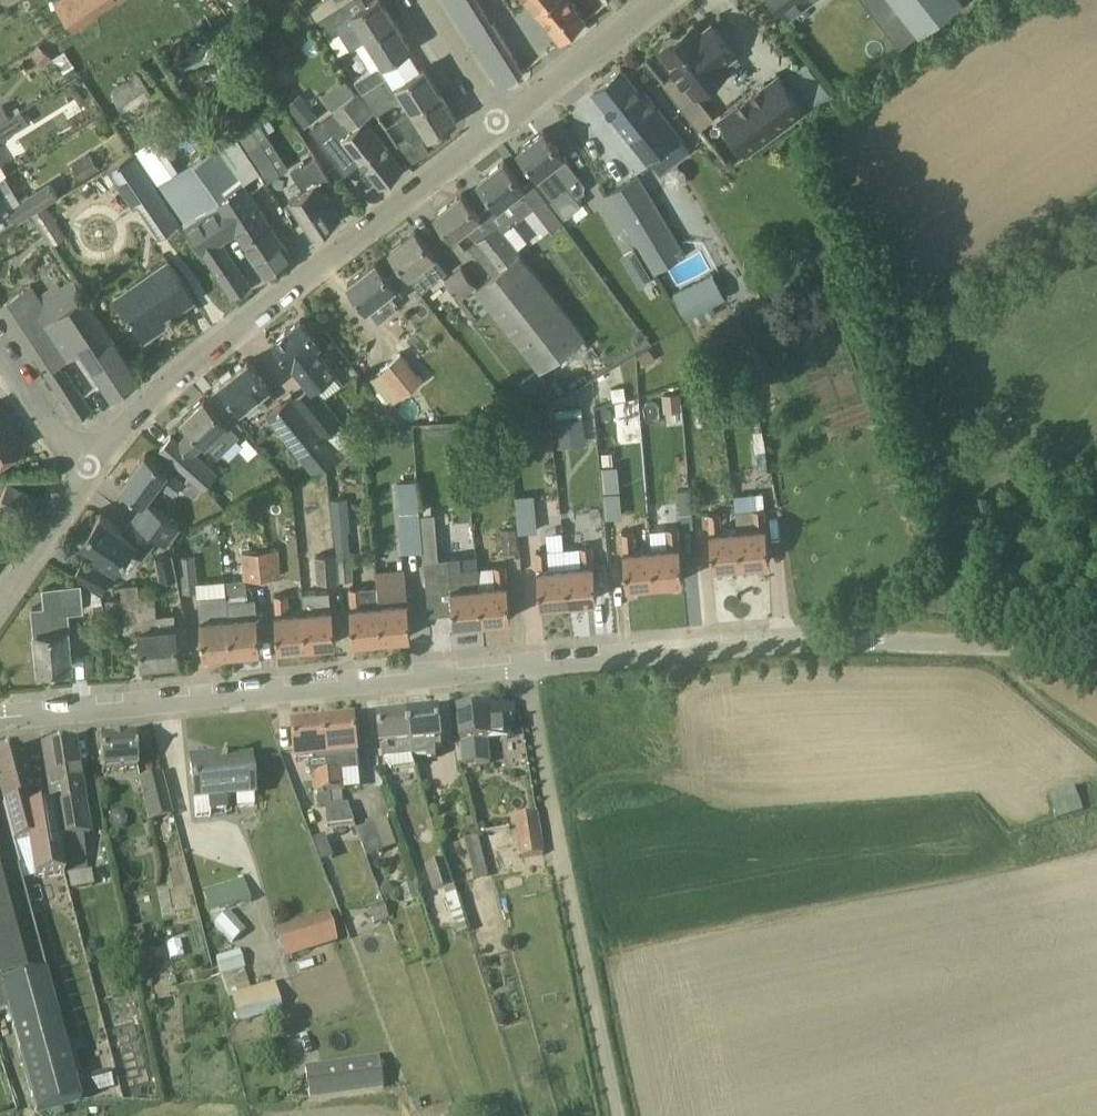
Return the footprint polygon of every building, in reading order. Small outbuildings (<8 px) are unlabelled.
[(54,2),(75,30),(118,0),(57,0),(54,2)] [(340,5),(337,0),(322,0),(311,7),(318,19),(320,18),(340,5)] [(395,20),(382,0),(371,0),(365,4),(347,15),(340,5),(320,18),(326,29),(336,23),(341,31),(346,28),(356,44),(368,37),(395,20)] [(502,87),(524,70),(480,0),(448,0),(502,87)] [(539,14),(540,12),(562,39),(586,18),(571,0),(527,0),(539,14)] [(783,10),(796,0),(776,0),(783,10)] [(908,20),(920,34),(963,1),(962,0),(887,0),(874,10),(891,32),(908,20)] [(368,37),(377,52),(384,63),(411,46),(395,20),(368,37)] [(737,53),(715,25),(712,22),(700,31),(694,23),(680,34),(671,33),(665,37),(664,46),(661,49),(678,71),(664,82),(700,128),(715,116),(697,93),(729,68),(725,62),(737,53)] [(33,53),(44,63),(52,55),(40,45),(33,53)] [(356,81),(362,90),(386,75),(380,65),(356,81)] [(405,95),(413,109),(414,110),(441,93),(425,67),(393,87),(386,75),(362,90),(376,112),(405,95)] [(645,93),(643,95),(621,68),(595,88),(661,172),(690,150),(645,93)] [(805,108),(778,72),(721,115),(748,150),(805,108)] [(153,94),(142,77),(112,96),(124,113),(153,94)] [(366,118),(373,112),(357,91),(355,93),(334,110),(350,130),(343,136),(382,184),(404,166),(366,118)] [(457,118),(441,93),(414,110),(413,109),(397,118),(409,137),(397,144),(409,163),(430,150),(423,139),(457,118)] [(317,116),(300,94),(288,104),(305,126),(317,116)] [(0,106),(0,123),(10,117),(3,106),(3,105),(0,106)] [(21,109),(18,111),(10,117),(0,123),(0,139),(29,121),(21,109)] [(280,169),(261,140),(269,135),(259,120),(251,125),(237,134),(247,149),(266,180),(280,169)] [(583,155),(572,141),(565,147),(561,150),(544,128),(518,149),(539,175),(552,165),(559,175),(563,173),(579,200),(601,188),(583,155)] [(292,257),(249,192),(215,142),(156,184),(181,221),(191,233),(234,296),(250,285),(249,284),(249,285),(219,241),(238,229),(268,273),(292,257)] [(132,150),(108,166),(134,205),(138,202),(160,235),(181,221),(156,184),(132,150)] [(91,153),(72,165),(81,180),(100,168),(91,153)] [(305,189),(290,199),(314,234),(341,216),(334,204),(342,198),(315,157),(293,172),(305,189)] [(524,214),(535,206),(553,230),(564,222),(532,180),(524,185),(504,160),(478,180),(495,201),(485,208),(503,231),(524,214)] [(13,186),(5,173),(0,177),(0,195),(13,186)] [(685,235),(677,240),(638,175),(608,193),(655,271),(684,253),(693,248),(685,235)] [(9,206),(18,220),(59,194),(50,180),(9,206)] [(585,335),(503,231),(485,208),(479,213),(462,193),(436,213),(454,235),(466,226),(499,269),(492,273),(477,285),(476,285),(492,306),(541,369),(585,335)] [(47,204),(32,214),(52,246),(68,236),(47,204)] [(435,253),(416,229),(391,249),(409,273),(423,289),(448,270),(435,253)] [(169,260),(152,272),(117,296),(123,305),(146,338),(163,326),(160,321),(168,315),(173,321),(177,319),(172,312),(194,297),(169,260)] [(376,260),(348,282),(368,307),(386,294),(393,303),(404,295),(376,260)] [(654,277),(644,261),(631,269),(641,285),(654,277)] [(462,266),(445,278),(460,298),(477,318),(492,306),(476,285),(477,285),(462,266)] [(726,297),(713,272),(675,293),(687,318),(726,297)] [(74,280),(63,287),(59,282),(40,296),(32,284),(25,289),(1,305),(77,419),(93,408),(93,407),(92,408),(75,382),(72,384),(55,358),(78,342),(113,395),(139,378),(74,280)] [(340,423),(345,419),(317,386),(337,371),(317,346),(321,343),(301,318),(274,340),(291,362),(292,362),(307,382),(292,394),(340,455),(354,447),(340,423)] [(401,351),(381,368),(370,376),(391,404),(423,379),(401,351)] [(696,358),(684,364),(690,377),(702,371),(696,358)] [(266,388),(269,387),(248,359),(221,381),(242,408),(256,398),(263,406),(273,398),(266,388)] [(537,369),(519,383),(528,394),(546,380),(537,369)] [(612,388),(614,400),(627,398),(624,385),(612,388)] [(578,399),(576,387),(562,394),(563,401),(578,399)] [(681,391),(663,393),(665,410),(683,409),(681,391)] [(314,469),(340,455),(292,394),(267,414),(314,469)] [(241,433),(205,396),(202,399),(201,399),(192,408),(182,418),(192,428),(178,442),(191,456),(206,442),(218,455),(241,433)] [(23,444),(10,424),(7,426),(0,416),(0,460),(23,444)] [(583,417),(556,420),(558,436),(585,433),(583,417)] [(757,447),(759,469),(768,468),(766,446),(757,447)] [(612,452),(602,453),(603,464),(613,463),(612,452)] [(138,522),(157,536),(167,544),(180,526),(145,500),(160,481),(175,493),(183,482),(169,471),(167,470),(168,469),(147,453),(122,486),(144,502),(134,518),(138,522)] [(192,457),(183,467),(200,483),(209,473),(192,457)] [(614,465),(602,466),(604,490),(617,489),(614,465)] [(4,487),(0,485),(0,507),(16,514),(16,513),(26,518),(38,497),(7,483),(4,487)] [(693,512),(690,488),(677,489),(679,505),(681,514),(693,512)] [(617,491),(604,492),(607,517),(619,515),(617,491)] [(537,524),(535,506),(534,494),(516,496),(517,508),(519,526),(519,527),(520,531),(538,529),(537,524)] [(330,499),(332,514),(350,512),(348,497),(345,497),(332,499),(330,499)] [(422,513),(432,512),(432,504),(421,505),(421,506),(422,513)] [(404,548),(424,547),(422,513),(421,506),(398,508),(402,548),(404,548)] [(252,512),(239,508),(235,525),(248,528),(252,512)] [(738,528),(741,563),(770,560),(766,524),(765,508),(736,510),(737,512),(738,528)] [(480,584),(479,566),(461,567),(460,554),(438,556),(435,512),(432,512),(422,513),(424,547),(427,590),(452,587),(455,622),(484,620),(480,584)] [(741,563),(738,528),(721,529),(720,512),(709,513),(711,530),(710,530),(713,565),(741,563)] [(157,536),(138,522),(134,518),(133,518),(124,529),(102,513),(84,537),(98,547),(95,551),(116,567),(132,546),(143,555),(157,536)] [(519,527),(502,528),(504,552),(521,550),(520,531),(519,527)] [(652,547),(655,582),(684,579),(680,543),(678,527),(668,528),(670,545),(652,547)] [(334,531),(335,543),(350,541),(349,530),(335,531),(334,531)] [(652,547),(651,547),(637,548),(635,531),(624,532),(625,549),(624,549),(627,584),(655,582),(652,547)] [(566,566),(569,601),(597,598),(593,545),(582,546),(583,564),(566,566)] [(259,549),(263,576),(279,575),(278,548),(259,549)] [(246,578),(263,576),(259,549),(241,551),(244,578),(246,578)] [(566,566),(550,567),(549,549),(537,550),(539,568),(538,568),(541,603),(569,601),(566,566)] [(173,552),(155,556),(160,579),(178,576),(173,552)] [(339,580),(337,557),(337,556),(337,553),(315,556),(318,582),(339,580)] [(196,592),(195,582),(198,582),(195,555),(180,556),(184,594),(196,592)] [(339,580),(353,579),(352,555),(337,556),(337,557),(339,580)] [(113,575),(83,558),(74,575),(104,591),(113,575)] [(508,581),(507,581),(505,565),(494,566),(496,583),(480,584),(484,620),(511,617),(508,581)] [(249,598),(246,578),(244,578),(225,580),(225,581),(227,593),(227,600),(233,652),(261,649),(258,615),(256,615),(254,597),(249,598)] [(157,615),(155,604),(154,594),(139,594),(139,582),(121,584),(122,598),(106,600),(109,629),(125,628),(125,631),(140,629),(143,661),(179,657),(175,613),(157,615)] [(378,585),(379,603),(382,638),(411,635),(408,600),(406,600),(404,583),(393,584),(378,585)] [(379,603),(378,585),(350,588),(352,606),(351,606),(354,640),(382,638),(379,603)] [(329,590),(317,591),(302,593),(304,610),(308,645),(336,642),(333,607),(331,608),(329,590)] [(227,600),(227,593),(200,595),(202,620),(201,620),(204,655),(233,652),(227,600)] [(304,610),(289,612),(288,594),(275,595),(276,613),(279,647),(308,645),(304,610)] [(103,599),(95,599),(96,607),(104,607),(103,599)] [(71,666),(68,630),(50,632),(49,614),(34,615),(36,639),(38,638),(41,669),(71,666)] [(510,723),(515,723),(514,706),(458,711),(461,745),(462,745),(465,766),(491,764),(489,742),(511,740),(510,723)] [(410,716),(415,761),(436,758),(435,750),(442,749),(439,713),(410,716)] [(410,716),(379,719),(382,755),(385,755),(386,762),(413,759),(413,761),(415,761),(410,716)] [(325,724),(329,760),(334,805),(344,804),(343,793),(344,793),(342,774),(360,771),(355,721),(325,724)] [(334,805),(329,760),(325,724),(293,727),(297,763),(309,761),(311,776),(316,775),(317,795),(318,795),(319,808),(326,808),(329,827),(355,824),(349,805),(344,806),(344,804),(334,805)] [(135,735),(99,738),(103,772),(138,768),(135,735)] [(74,741),(43,746),(53,808),(52,808),(64,875),(67,874),(70,890),(93,886),(91,871),(88,872),(82,838),(89,837),(74,741)] [(13,845),(26,843),(33,880),(64,875),(52,808),(34,810),(20,748),(0,754),(0,788),(5,808),(3,809),(13,845)] [(250,759),(226,761),(226,755),(223,755),(221,762),(211,763),(211,756),(190,758),(196,818),(210,817),(210,814),(227,812),(226,798),(254,795),(250,759)] [(161,774),(138,780),(149,824),(172,818),(161,774)] [(1045,792),(1051,814),(1078,806),(1071,784),(1045,792)] [(0,809),(0,869),(17,864),(12,846),(13,845),(3,809),(0,809)] [(538,813),(516,817),(523,858),(544,855),(538,813)] [(375,825),(357,832),(367,859),(385,853),(375,825)] [(479,839),(465,842),(475,881),(489,878),(479,839)] [(433,894),(444,891),(453,888),(444,863),(425,868),(433,894)] [(8,1007),(2,984),(46,972),(17,864),(0,869),(0,1010),(8,1007)] [(250,901),(243,880),(203,892),(210,913),(220,910),(250,901)] [(401,888),(407,904),(420,900),(415,884),(401,888)] [(467,933),(453,888),(444,891),(457,936),(467,933)] [(383,903),(368,908),(374,924),(388,919),(383,903)] [(336,940),(328,914),(276,930),(284,956),(336,940)] [(142,926),(133,929),(135,940),(132,940),(136,951),(147,949),(142,926)] [(146,954),(149,964),(164,960),(161,950),(146,954)] [(217,958),(222,975),(245,968),(240,951),(217,958)] [(46,972),(2,984),(8,1007),(36,1113),(81,1102),(46,972)] [(274,983),(231,995),(238,1020),(281,1008),(274,983)] [(105,1028),(144,1023),(140,996),(101,1001),(105,1028)] [(378,1058),(304,1069),(309,1100),(383,1089),(378,1058)] [(84,1095),(96,1092),(91,1075),(80,1078),(84,1095)]
